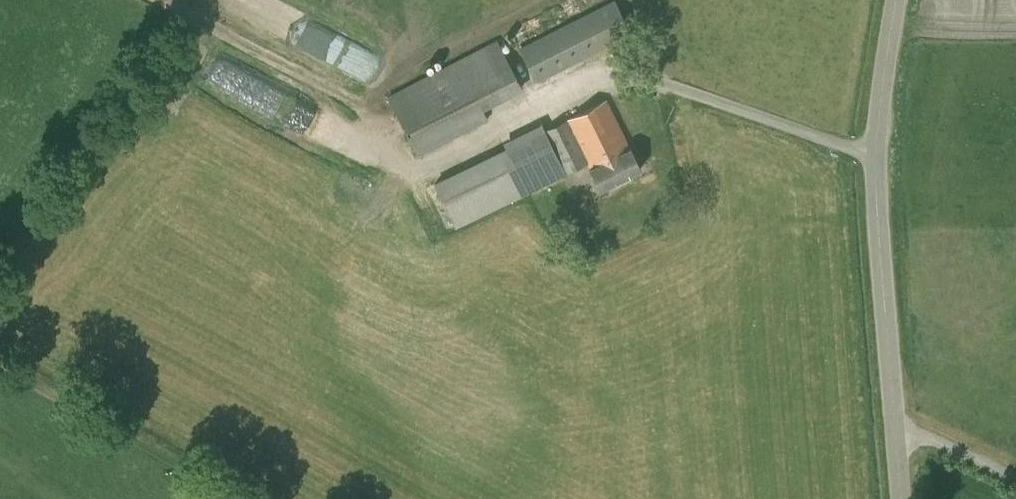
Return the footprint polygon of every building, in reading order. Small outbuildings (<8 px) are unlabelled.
[(261,24),(333,64),(349,36),(283,0),(274,0),(261,24)] [(536,82),(632,33),(615,0),(611,0),(518,47),(536,82)] [(483,109),(523,89),(497,38),(387,95),(417,156),(488,119),(483,109)] [(588,161),(591,166),(589,167),(600,189),(641,169),(630,147),(629,147),(605,98),(545,128),(542,122),(508,139),(532,189),(588,161)] [(529,192),(506,146),(433,181),(456,227),(529,192)]
